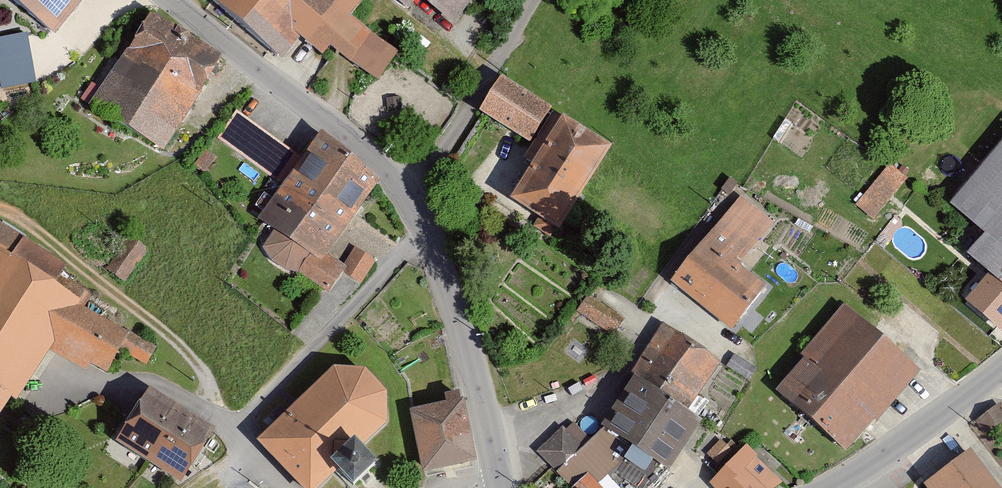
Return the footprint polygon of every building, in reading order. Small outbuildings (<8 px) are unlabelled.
[(55,28),(75,0),(16,0),(55,28)] [(284,56),(303,40),(376,88),(408,39),(364,11),(371,0),(199,0),(284,56)] [(457,25),(473,0),(418,0),(457,25)] [(206,72),(129,27),(85,101),(162,146),(206,72)] [(3,85),(39,78),(29,28),(0,34),(0,69),(3,85)] [(601,137),(495,75),(475,109),(533,143),(499,200),(548,228),(601,137)] [(291,145),(246,109),(222,139),(267,175),(291,145)] [(939,203),(974,234),(958,253),(982,274),(959,300),(995,332),(1001,324),(1001,132),(939,203)] [(384,180),(313,133),(255,221),(271,232),(263,244),(274,262),(329,299),(354,261),(338,249),(384,180)] [(874,216),(909,174),(890,159),(855,201),(874,216)] [(738,190),(665,275),(723,326),(758,285),(737,267),(775,222),(738,190)] [(0,219),(0,388),(22,400),(55,342),(101,368),(123,330),(79,304),(87,290),(16,249),(25,233),(0,219)] [(615,330),(625,312),(589,292),(579,310),(615,330)] [(839,308),(769,387),(842,450),(911,370),(839,308)] [(662,325),(630,373),(680,407),(713,359),(662,325)] [(257,441),(304,487),(319,487),(338,469),(354,485),(378,461),(363,446),(387,423),(387,391),(365,369),(332,366),(257,441)] [(629,381),(607,421),(572,452),(587,470),(602,487),(643,487),(660,473),(691,415),(629,381)] [(196,429),(133,394),(108,438),(171,473),(196,429)] [(464,398),(411,409),(424,472),(477,460),(464,398)] [(919,480),(925,487),(997,487),(965,446),(919,480)] [(734,457),(711,477),(721,487),(757,487),(759,486),(734,457)] [(566,487),(602,487),(587,470),(566,487)]
